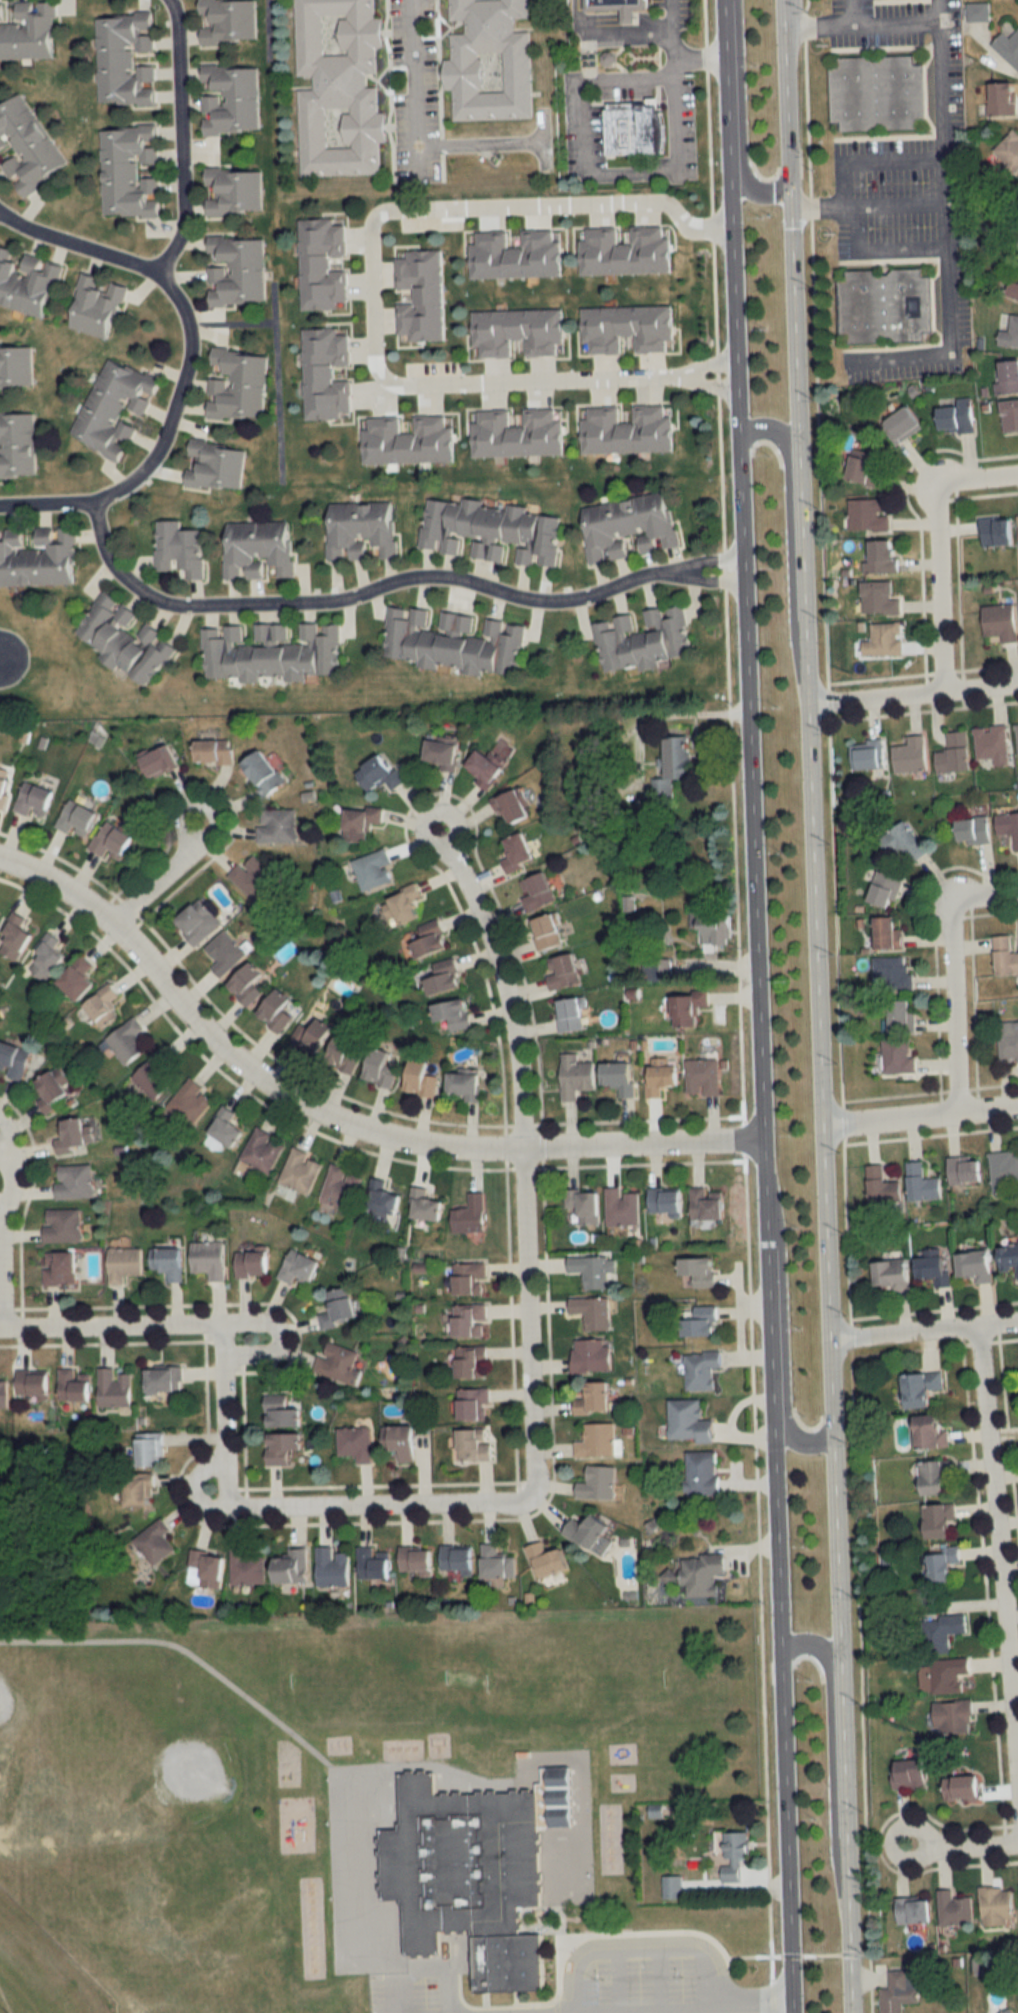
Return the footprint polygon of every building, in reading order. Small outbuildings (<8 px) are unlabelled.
[(201,42),(256,42),(256,0),(201,0),(201,42)] [(380,174),(379,141),(386,141),(386,113),(378,113),(377,87),(366,87),(366,74),(377,73),(376,47),(384,47),(383,18),(375,18),(374,0),(295,0),(297,76),(313,75),(313,89),(299,90),(301,176),(380,174)] [(530,32),(515,32),(514,18),(529,18),(528,0),(449,0),(450,20),(465,20),(466,33),(451,34),(452,60),(446,60),(446,89),(453,89),(454,119),(532,117),(530,32)] [(621,21),(635,20),(634,7),(647,6),(647,0),(586,0),(586,8),(621,7),(621,21)] [(18,2),(18,22),(5,22),(4,2),(0,2),(0,58),(56,58),(55,1),(18,2)] [(968,3),(968,21),(990,21),(990,3),(968,3)] [(154,51),(154,12),(98,13),(99,104),(156,103),(156,62),(139,62),(139,52),(154,51)] [(993,45),(1017,68),(1017,31),(1011,38),(1005,32),(993,45)] [(832,67),(833,121),(842,120),(842,130),(918,128),(918,118),(927,117),(926,63),(916,64),(916,55),(841,57),(841,66),(832,67)] [(203,134),(260,133),(259,64),(202,65),(203,134)] [(993,103),(989,103),(989,115),(1017,115),(1017,82),(993,82),(993,103)] [(0,103),(0,158),(23,195),(69,167),(22,89),(0,103)] [(103,217),(160,217),(160,176),(139,177),(139,165),(158,165),(158,125),(102,126),(103,217)] [(610,154),(661,152),(660,128),(651,128),(652,135),(638,136),(638,146),(631,146),(630,127),(609,128),(610,154)] [(1007,163),(1001,169),(1012,179),(1017,173),(1017,130),(1016,129),(994,151),(1007,163)] [(207,214),(263,214),(263,169),(207,169),(207,214)] [(300,219),(303,310),(348,309),(347,270),(338,270),(338,259),(347,259),(346,224),(336,224),(336,218),(300,219)] [(581,274),(671,273),(671,227),(632,227),(632,243),(619,243),(619,229),(580,230),(581,274)] [(562,276),(561,231),(522,231),(523,247),(510,248),(509,233),(476,234),(476,243),(471,243),(472,278),(562,276)] [(210,305),(266,304),(265,236),(209,237),(210,305)] [(24,253),(24,252),(0,245),(0,304),(46,317),(61,264),(24,253)] [(445,339),(443,250),(397,251),(398,289),(413,289),(414,302),(398,302),(399,341),(445,339)] [(841,334),(850,333),(850,343),(883,342),(883,341),(927,340),(927,331),(935,331),(933,276),(925,276),(924,270),(848,271),(849,279),(840,280),(841,334)] [(127,286),(83,273),(68,327),(112,339),(127,286)] [(1014,280),(1009,295),(1017,299),(1017,282),(1014,280)] [(636,352),(674,351),(673,306),(583,307),(584,353),(623,352),(622,336),(636,335),(636,352)] [(474,311),(475,358),(516,357),(515,342),(523,342),(523,356),(565,355),(565,309),(474,311)] [(305,329),(307,419),(352,418),(351,379),(337,380),(337,368),(351,368),(350,328),(305,329)] [(34,389),(33,343),(0,343),(0,389),(34,389)] [(208,417),(264,419),(267,353),(214,351),(213,376),(209,376),(208,417)] [(72,439),(122,460),(140,416),(145,418),(161,378),(107,356),(72,439)] [(996,383),(997,394),(1017,393),(1017,360),(1003,360),(1004,383),(996,383)] [(940,407),(942,432),(977,430),(975,397),(960,398),(960,406),(940,407)] [(1005,431),(1017,431),(1017,399),(1003,400),(1005,431)] [(673,451),(672,404),(634,405),(634,422),(620,422),(620,406),(588,407),(588,418),(582,418),(583,453),(673,451)] [(889,421),(903,441),(925,425),(911,405),(889,421)] [(474,457),(564,455),(563,408),(525,409),(525,426),(511,426),(510,410),(478,411),(478,421),(473,421),(474,457)] [(36,410),(0,410),(0,479),(37,479),(36,410)] [(455,462),(454,416),(416,416),(416,433),(402,434),(401,418),(369,419),(369,428),(364,428),(365,464),(455,462)] [(242,490),(246,445),(191,440),(187,485),(242,490)] [(884,473),(873,470),(877,454),(855,449),(848,480),(881,488),(884,473)] [(592,564),(631,557),(627,536),(640,534),(643,553),(679,547),(670,492),(582,507),(592,564)] [(557,566),(563,512),(427,498),(422,549),(460,553),(462,536),(475,538),(472,558),(505,561),(507,543),(519,544),(517,562),(557,566)] [(851,530),(891,530),(891,515),(885,515),(885,499),(851,499),(851,530)] [(329,560),(397,559),(396,503),(329,504),(329,560)] [(978,518),(979,546),(1010,545),(1008,516),(978,518)] [(157,521),(156,570),(179,570),(179,580),(203,580),(204,530),(180,530),(180,521),(157,521)] [(294,577),(293,521),(225,523),(226,579),(268,578),(294,577)] [(77,584),(76,527),(38,528),(38,548),(24,549),(24,529),(0,530),(0,585),(77,584)] [(872,541),(873,561),(864,562),(865,573),(899,572),(897,540),(872,541)] [(863,581),(863,613),(902,613),(902,598),(894,598),(894,581),(863,581)] [(146,687),(178,647),(148,622),(136,637),(126,629),(138,614),(107,589),(74,630),(146,687)] [(1012,604),(979,606),(981,636),(999,635),(999,642),(1015,641),(1012,604)] [(595,622),(603,673),(661,664),(660,660),(692,655),(685,605),(646,611),(649,632),(636,634),(633,616),(595,622)] [(523,622),(486,620),(485,637),(474,636),(475,613),(442,611),(441,629),(429,628),(430,608),(390,606),(386,662),(482,669),(482,671),(519,674),(523,622)] [(903,655),(903,622),(873,623),(873,640),(864,641),(864,656),(903,655)] [(204,679),(341,677),(340,623),(301,624),(301,643),(288,644),(288,623),(255,624),(256,645),(243,645),(242,626),(203,626),(204,679)] [(973,727),(974,760),(979,760),(979,766),(1007,765),(1005,726),(973,727)] [(932,752),(933,772),(967,770),(965,731),(945,732),(946,751),(932,752)] [(890,746),(892,773),(924,771),(922,735),(905,736),(906,745),(890,746)] [(664,737),(665,766),(667,766),(667,778),(652,778),(653,801),(672,801),(672,779),(692,778),(691,737),(664,737)] [(425,760),(443,765),(442,768),(454,772),(462,747),(432,738),(425,760)] [(849,769),(882,768),(881,740),(848,742),(849,769)] [(200,741),(200,763),(234,763),(234,741),(200,741)] [(152,779),(181,766),(172,744),(142,757),(152,779)] [(466,769),(491,787),(507,766),(481,747),(466,769)] [(270,796),(288,781),(262,750),(244,766),(270,796)] [(406,779),(382,753),(358,775),(374,791),(385,781),(394,790),(406,779)] [(2,809),(14,773),(0,768),(0,808),(2,809)] [(16,808),(45,820),(57,792),(27,780),(16,808)] [(498,811),(506,807),(514,825),(532,817),(519,787),(493,799),(498,811)] [(100,813),(72,798),(58,825),(86,840),(100,813)] [(348,808),(348,847),(370,847),(370,824),(384,824),(384,808),(348,808)] [(297,809),(261,809),(261,842),(297,842),(297,809)] [(1010,834),(1010,850),(1017,850),(1017,813),(993,813),(994,835),(1010,834)] [(987,842),(985,817),(952,819),(954,845),(987,842)] [(120,864),(136,837),(106,820),(91,847),(120,864)] [(899,848),(911,862),(925,850),(899,821),(875,841),(889,857),(899,848)] [(508,873),(537,862),(527,833),(506,840),(512,857),(504,860),(508,873)] [(362,889),(395,881),(387,850),(354,858),(362,889)] [(230,874),(257,901),(279,878),(252,852),(230,874)] [(890,910),(900,879),(874,871),(864,901),(890,910)] [(522,881),(528,897),(523,898),(529,912),(558,901),(547,872),(522,881)] [(421,917),(414,898),(422,895),(418,885),(385,897),(393,918),(397,916),(401,925),(421,917)] [(196,946),(223,925),(203,899),(176,920),(196,946)] [(2,952),(20,961),(35,933),(24,927),(29,918),(14,910),(3,932),(10,935),(2,952)] [(732,920),(718,921),(718,910),(691,910),(691,928),(703,928),(703,946),(732,945),(732,920)] [(530,922),(540,952),(566,943),(556,913),(530,922)] [(871,949),(900,949),(900,929),(891,929),(891,916),(871,916),(871,949)] [(420,961),(452,947),(439,918),(407,932),(420,961)] [(219,960),(212,968),(225,979),(249,951),(223,929),(206,950),(219,960)] [(68,957),(56,947),(61,941),(51,932),(36,949),(44,956),(32,970),(46,982),(68,957)] [(582,984),(576,954),(547,959),(553,990),(582,984)] [(87,974),(94,967),(85,957),(60,981),(80,1002),(98,985),(87,974)] [(465,987),(455,957),(434,964),(438,975),(428,978),(433,997),(465,987)] [(910,990),(910,974),(903,974),(903,957),(872,957),(872,978),(881,978),(881,990),(910,990)] [(265,991),(257,984),(267,974),(255,962),(230,987),(250,1007),(265,991)] [(85,1009),(107,1029),(120,1014),(111,1006),(122,994),(109,983),(85,1009)] [(283,1033),(302,1006),(279,990),(260,1017),(283,1033)] [(710,1007),(709,993),(675,993),(676,1028),(700,1027),(700,1007),(710,1007)] [(561,1032),(587,1028),(583,997),(556,1001),(561,1032)] [(474,1027),(468,999),(435,1006),(439,1023),(450,1021),(452,1032),(474,1027)] [(905,1000),(885,1000),(885,1032),(911,1032),(911,1011),(905,1011),(905,1000)] [(146,1028),(134,1016),(107,1043),(129,1066),(148,1047),(137,1037),(146,1028)] [(313,1029),(302,1022),(291,1041),(318,1057),(336,1028),(320,1018),(313,1029)] [(997,1062),(1017,1061),(1017,1021),(995,1022),(997,1062)] [(367,1043),(342,1031),(328,1061),(353,1073),(367,1043)] [(880,1039),(880,1072),(913,1072),(913,1056),(907,1056),(907,1039),(880,1039)] [(8,1075),(22,1081),(34,1053),(5,1041),(0,1052),(0,1067),(10,1071),(8,1075)] [(393,1089),(398,1074),(388,1071),(394,1054),(377,1047),(365,1079),(393,1089)] [(177,1082),(164,1069),(171,1063),(160,1051),(134,1077),(157,1102),(177,1082)] [(563,1102),(579,1102),(579,1089),(596,1089),(596,1063),(579,1063),(579,1053),(563,1053),(563,1102)] [(669,1058),(653,1059),(653,1082),(647,1082),(647,1098),(664,1098),(664,1087),(681,1086),(681,1066),(669,1066),(669,1058)] [(430,1075),(431,1061),(413,1059),(409,1093),(436,1096),(439,1076),(430,1075)] [(720,1060),(688,1060),(688,1095),(720,1095),(720,1060)] [(604,1063),(605,1086),(621,1086),(621,1098),(636,1097),(635,1062),(604,1063)] [(47,1112),(75,1096),(68,1085),(72,1084),(62,1067),(39,1081),(49,1097),(41,1101),(47,1112)] [(482,1101),(481,1070),(450,1071),(450,1094),(466,1094),(466,1102),(482,1101)] [(192,1128),(217,1100),(192,1077),(167,1106),(192,1128)] [(234,1148),(246,1131),(232,1121),(238,1114),(225,1105),(207,1129),(234,1148)] [(64,1122),(68,1136),(55,1140),(59,1153),(92,1144),(84,1117),(64,1122)] [(272,1174),(286,1142),(256,1128),(242,1161),(272,1174)] [(280,1184),(310,1195),(324,1159),(293,1148),(280,1184)] [(1005,1191),(1005,1184),(1017,1183),(1017,1150),(987,1152),(990,1192),(1005,1191)] [(977,1158),(946,1158),(946,1184),(977,1184),(977,1158)] [(904,1162),(905,1200),(937,1199),(937,1178),(921,1178),(920,1161),(904,1162)] [(93,1164),(57,1165),(57,1198),(94,1197),(93,1164)] [(865,1203),(897,1202),(896,1181),(881,1181),(880,1164),(864,1165),(865,1203)] [(321,1203),(354,1212),(364,1173),(332,1165),(321,1203)] [(370,1213),(400,1216),(402,1193),(387,1192),(388,1180),(373,1178),(370,1213)] [(443,1221),(445,1200),(428,1199),(428,1187),(414,1186),(412,1219),(443,1221)] [(623,1188),(608,1188),(608,1226),(640,1226),(640,1192),(623,1192),(623,1188)] [(650,1189),(650,1213),(683,1213),(683,1189),(650,1189)] [(693,1189),(693,1220),(726,1220),(726,1189),(693,1189)] [(580,1207),(580,1224),(601,1224),(601,1191),(567,1191),(567,1207),(580,1207)] [(455,1231),(486,1231),(486,1192),(471,1192),(471,1208),(455,1208),(455,1231)] [(81,1209),(45,1209),(45,1243),(81,1243),(81,1209)] [(194,1242),(195,1272),(210,1272),(210,1282),(226,1281),(226,1242),(194,1242)] [(996,1271),(1013,1270),(1014,1280),(1017,1280),(1017,1243),(994,1245),(996,1271)] [(110,1248),(110,1285),(126,1285),(126,1276),(143,1276),(143,1248),(110,1248)] [(184,1282),(184,1248),(152,1248),(152,1271),(168,1271),(168,1282),(184,1282)] [(310,1290),(323,1262),(293,1248),(280,1277),(310,1290)] [(933,1288),(946,1287),(944,1249),(922,1250),(922,1258),(912,1259),(913,1279),(933,1278),(933,1288)] [(989,1282),(986,1251),(952,1254),(955,1279),(971,1277),(972,1284),(989,1282)] [(45,1286),(78,1286),(78,1252),(45,1252),(45,1286)] [(238,1279),(271,1279),(271,1252),(238,1252),(238,1279)] [(586,1273),(586,1289),(610,1290),(610,1272),(616,1272),(616,1258),(570,1257),(570,1272),(586,1273)] [(718,1287),(718,1259),(683,1259),(683,1277),(694,1277),(694,1287),(718,1287)] [(905,1290),(906,1261),(870,1261),(870,1289),(905,1290)] [(455,1295),(483,1295),(483,1279),(486,1279),(486,1263),(455,1263),(455,1295)] [(331,1312),(320,1315),(323,1328),(360,1321),(354,1287),(327,1293),(331,1312)] [(571,1298),(571,1314),(588,1314),(588,1331),(611,1331),(611,1298),(571,1298)] [(455,1305),(456,1338),(487,1337),(487,1304),(455,1305)] [(719,1307),(685,1307),(685,1337),(719,1337),(719,1307)] [(612,1374),(612,1340),(574,1340),(574,1374),(612,1374)] [(356,1370),(360,1351),(328,1344),(325,1358),(320,1356),(315,1375),(357,1384),(360,1371),(356,1370)] [(458,1379),(489,1379),(489,1347),(458,1347),(458,1379)] [(722,1352),(685,1354),(687,1392),(715,1390),(714,1368),(723,1368),(722,1352)] [(115,1369),(100,1369),(100,1409),(132,1409),(132,1375),(115,1375),(115,1369)] [(77,1370),(60,1370),(60,1402),(93,1402),(93,1374),(77,1374),(77,1370)] [(149,1370),(149,1395),(183,1395),(183,1370),(149,1370)] [(898,1375),(901,1410),(927,1408),(926,1391),(941,1390),(940,1372),(898,1375)] [(50,1397),(50,1373),(19,1373),(19,1397),(50,1397)] [(0,1382),(0,1410),(9,1410),(9,1382),(0,1382)] [(611,1383),(585,1383),(585,1395),(576,1395),(576,1415),(612,1415),(611,1383)] [(490,1390),(460,1390),(460,1421),(490,1421),(490,1390)] [(304,1428),(303,1410),(292,1410),(292,1396),(268,1396),(269,1428),(304,1428)] [(716,1441),(716,1421),(703,1421),(703,1399),(670,1400),(670,1441),(716,1441)] [(947,1448),(945,1430),(935,1430),(934,1415),(910,1417),(912,1450),(947,1448)] [(584,1442),(575,1442),(575,1457),(616,1457),(615,1424),(584,1424),(584,1442)] [(384,1427),(384,1453),(398,1453),(398,1464),(417,1464),(417,1427),(384,1427)] [(340,1456),(358,1456),(358,1464),(373,1464),(373,1428),(340,1428),(340,1456)] [(492,1430),(460,1431),(460,1461),(492,1461),(492,1430)] [(140,1468),(164,1468),(164,1434),(140,1434),(140,1468)] [(269,1465),(292,1465),(292,1452),(304,1452),(304,1435),(269,1435),(269,1465)] [(721,1452),(687,1452),(687,1495),(721,1495),(721,1452)] [(915,1462),(917,1496),(942,1494),(941,1479),(948,1479),(947,1460),(915,1462)] [(616,1498),(616,1467),(590,1467),(590,1483),(577,1483),(577,1498),(616,1498)] [(128,1474),(128,1508),(154,1508),(154,1474),(128,1474)] [(953,1537),(951,1503),(919,1505),(921,1539),(953,1537)] [(574,1518),(566,1532),(602,1555),(611,1541),(606,1537),(613,1526),(595,1514),(587,1527),(574,1518)] [(166,1536),(172,1531),(163,1519),(132,1542),(153,1568),(176,1550),(166,1536)] [(572,1569),(565,1549),(549,1555),(544,1541),(527,1548),(539,1581),(572,1569)] [(516,1578),(516,1557),(499,1557),(499,1544),(484,1544),(485,1579),(516,1578)] [(318,1586),(350,1586),(350,1553),(335,1553),(335,1547),(318,1547),(318,1586)] [(391,1552),(375,1552),(375,1547),(359,1548),(359,1580),(392,1579),(391,1552)] [(442,1571),(475,1571),(475,1547),(442,1547),(442,1571)] [(266,1585),(266,1557),(247,1557),(247,1549),(233,1549),(233,1585),(266,1585)] [(308,1549),(290,1549),(290,1558),(277,1558),(277,1584),(308,1584),(308,1549)] [(401,1549),(401,1574),(434,1574),(434,1549),(401,1549)] [(958,1564),(958,1549),(925,1549),(925,1582),(947,1582),(947,1564),(958,1564)] [(224,1587),(226,1554),(191,1551),(189,1585),(224,1587)] [(688,1597),(717,1597),(717,1576),(727,1576),(727,1556),(683,1556),(683,1586),(688,1586),(688,1597)] [(921,1655),(947,1653),(946,1635),(965,1633),(963,1616),(919,1619),(921,1655)] [(968,1674),(967,1659),(928,1661),(930,1694),(958,1693),(958,1674),(968,1674)] [(930,1703),(931,1734),(969,1733),(968,1702),(930,1703)] [(929,1786),(928,1760),(893,1761),(894,1787),(929,1786)] [(400,1772),(401,1829),(381,1829),(382,1898),(404,1898),(405,1955),(442,1955),(441,1932),(474,1931),(475,1992),(546,1991),(545,1934),(522,1934),(521,1906),(542,1906),(541,1826),(575,1826),(574,1766),(543,1767),(544,1782),(537,1782),(538,1791),(436,1792),(436,1771),(400,1772)] [(975,1801),(974,1777),(940,1778),(941,1802),(975,1801)] [(727,1864),(724,1864),(724,1882),(741,1882),(741,1857),(751,1857),(751,1832),(727,1832),(727,1864)] [(683,1876),(664,1876),(664,1900),(683,1900),(683,1876)] [(982,1925),(1015,1925),(1014,1887),(982,1887),(982,1925)] [(940,1926),(973,1925),(972,1898),(955,1899),(955,1889),(940,1890),(940,1926)] [(898,1923),(933,1923),(933,1899),(898,1899),(898,1923)] [(882,2012),(904,2012),(903,2002),(918,2002),(918,1970),(890,1970),(891,1988),(881,1988),(882,2012)]
